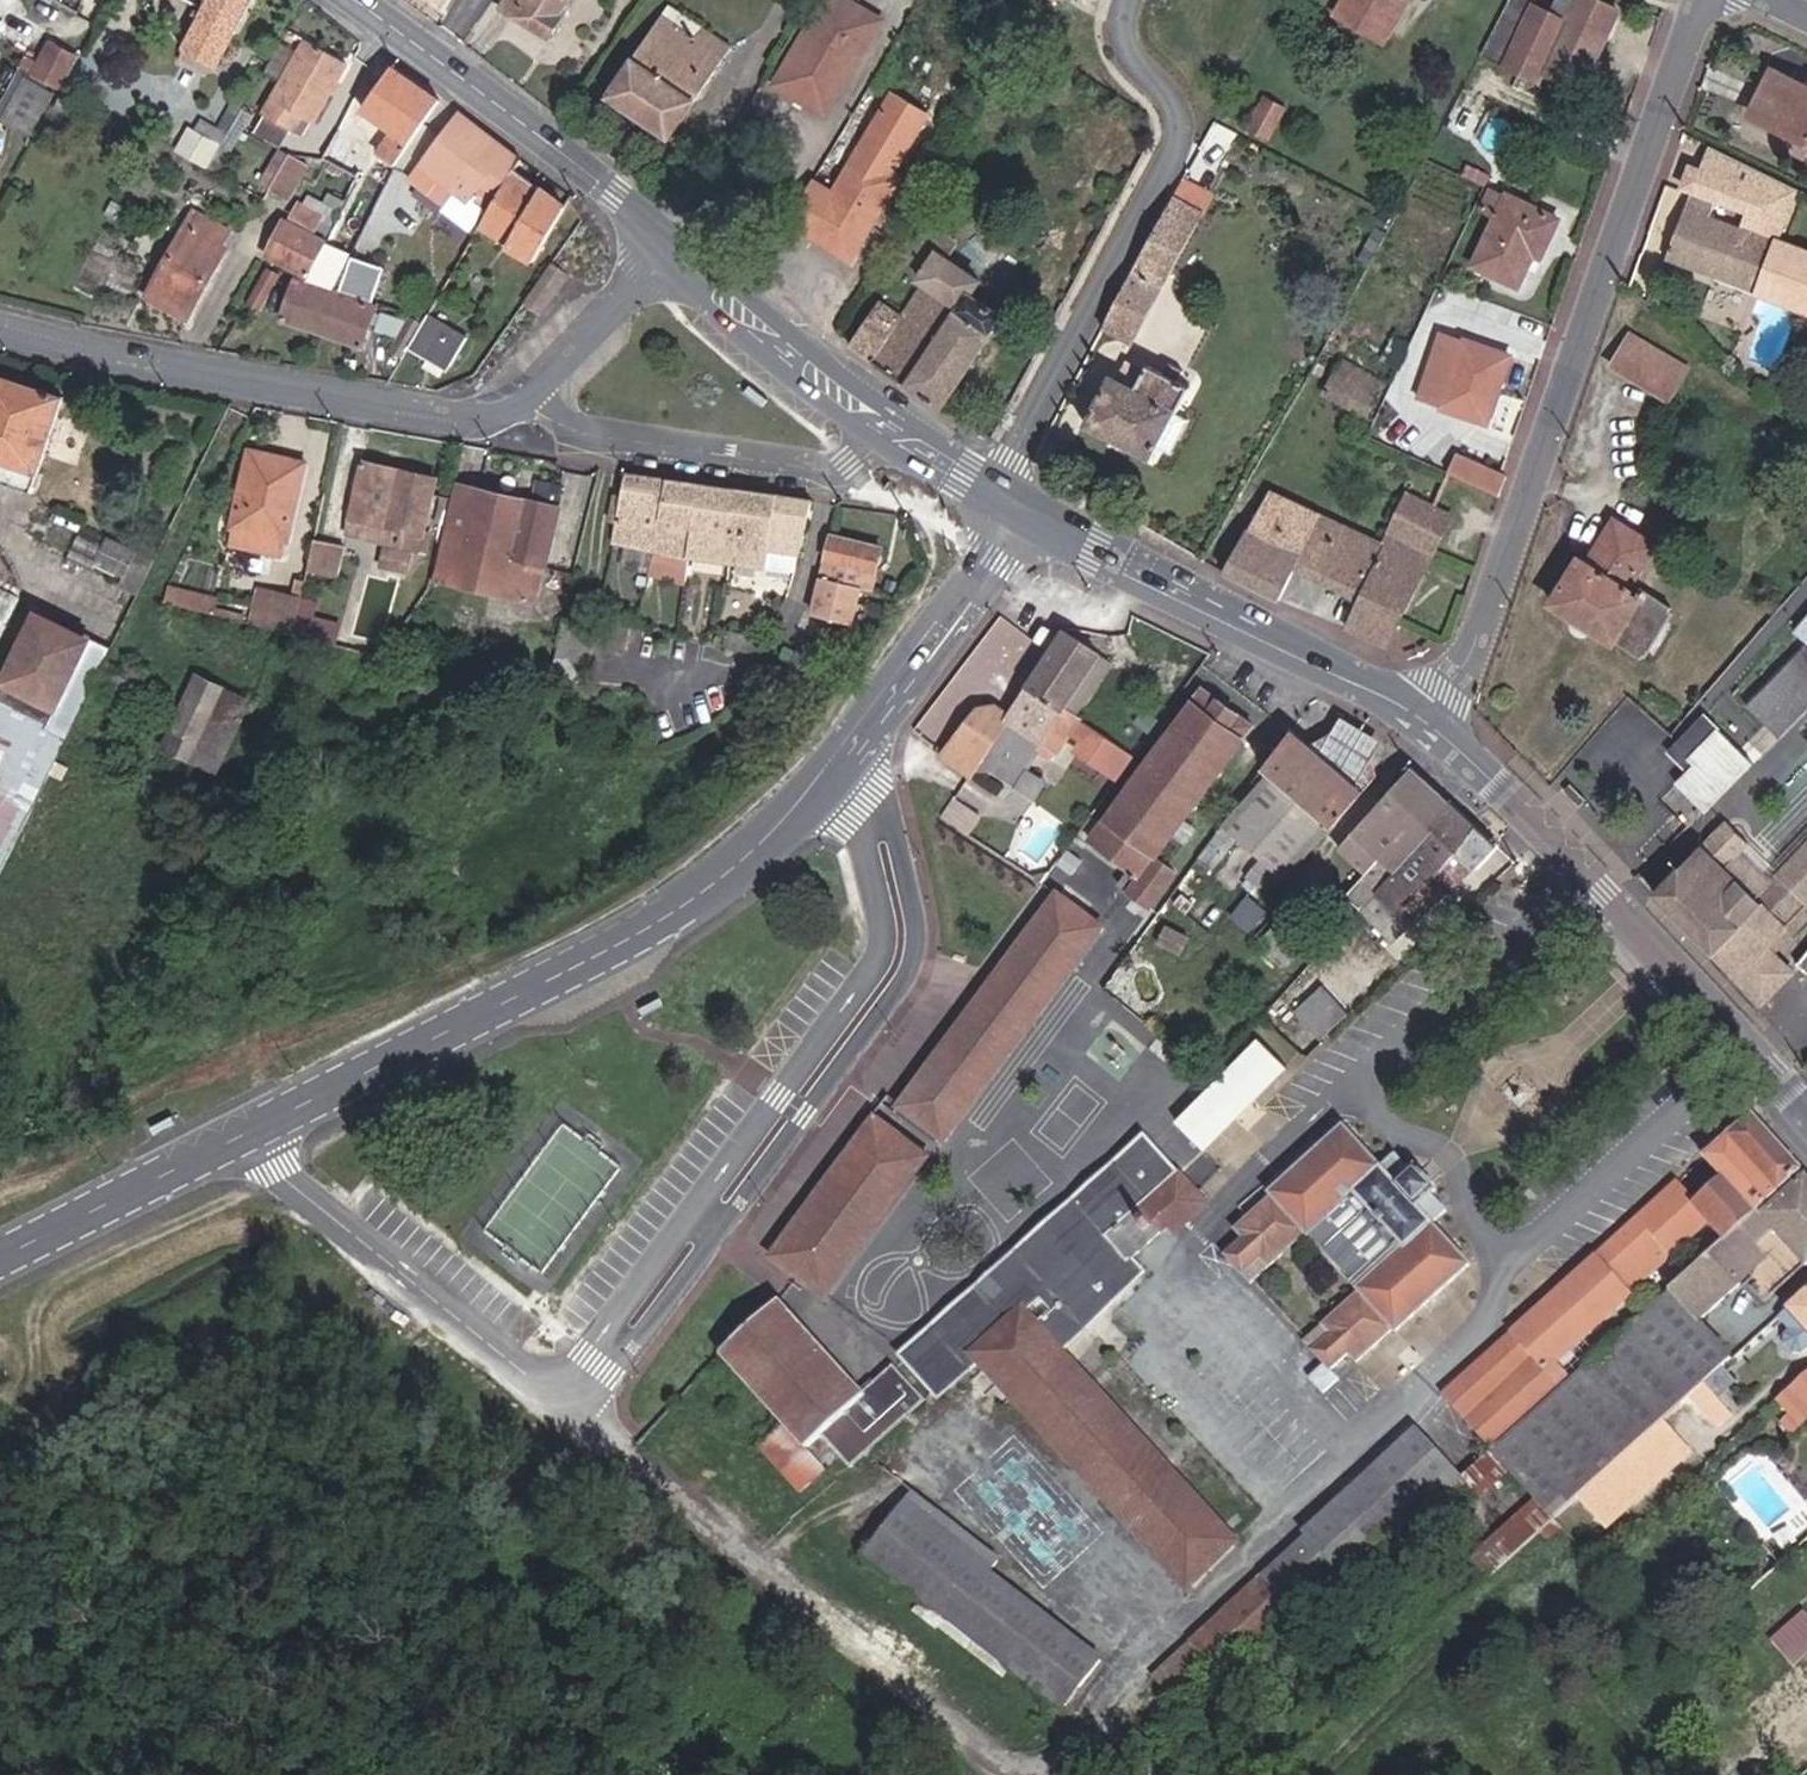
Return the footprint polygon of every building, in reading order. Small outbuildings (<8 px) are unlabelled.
[(203,9),(182,50),(215,68),(251,0),(186,0),(203,9)] [(502,6),(550,36),(561,17),(557,14),(566,0),(505,0),(502,6)] [(883,22),(852,3),(849,7),(837,0),(828,0),(791,60),(793,62),(779,86),(827,114),(883,22)] [(1340,11),(1380,35),(1401,0),(1346,0),(1340,11)] [(1407,0),(1401,0),(1380,35),(1385,38),(1407,0)] [(1484,50),(1539,77),(1543,68),(1584,86),(1622,7),(1611,2),(1609,5),(1599,0),(1576,0),(1566,20),(1552,13),(1533,3),(1535,0),(1511,0),(1484,50)] [(1576,0),(1559,0),(1552,13),(1566,20),(1576,0)] [(671,134),(729,45),(668,7),(611,96),(671,134)] [(932,406),(990,436),(1152,144),(1146,110),(1004,32),(831,324),(845,346),(861,357),(897,381),(932,406)] [(64,82),(82,49),(53,33),(34,67),(63,83),(64,82)] [(303,109),(314,116),(347,57),(308,36),(267,110),(295,125),(303,109)] [(22,68),(0,107),(0,113),(33,131),(58,88),(22,68)] [(440,100),(395,68),(365,109),(394,129),(377,153),(395,166),(440,100)] [(1806,139),(1806,89),(1773,74),(1752,118),(1798,140),(1799,136),(1806,139)] [(63,83),(53,103),(66,110),(77,90),(64,82),(63,83)] [(814,182),(792,221),(852,256),(898,178),(892,173),(925,115),(893,96),(834,195),(814,182)] [(1284,109),(1266,98),(1250,125),(1268,136),(1284,109)] [(306,131),(314,116),(303,109),(295,125),(306,131)] [(479,125),(460,112),(420,162),(409,177),(444,204),(456,189),(469,198),(484,180),(501,192),(513,171),(520,157),(479,125)] [(219,146),(224,136),(201,125),(196,133),(219,146)] [(342,129),(328,155),(359,173),(370,153),(357,146),(360,139),(342,129)] [(210,163),(219,146),(196,133),(191,130),(181,148),(210,163)] [(1806,160),(1806,139),(1799,136),(1798,140),(1792,153),(1806,161),(1806,160)] [(1717,202),(1749,214),(1742,233),(1779,247),(1799,191),(1710,147),(1694,192),(1717,202)] [(258,187),(265,191),(280,168),(272,164),(258,187)] [(280,168),(265,191),(278,198),(292,176),(280,168)] [(501,192),(488,213),(484,221),(511,237),(508,244),(534,261),(568,205),(513,171),(501,192)] [(1177,194),(1202,207),(1210,193),(1186,178),(1177,194)] [(484,180),(469,198),(488,213),(501,192),(484,180)] [(1559,219),(1491,188),(1481,208),(1497,216),(1476,263),(1520,284),(1534,251),(1543,255),(1559,219)] [(1742,233),(1710,220),(1717,202),(1694,192),(1667,261),(1806,312),(1806,257),(1779,247),(1742,233)] [(1177,194),(1106,326),(1133,341),(1204,209),(1202,207),(1177,194)] [(289,220),(279,236),(269,255),(309,276),(323,246),(327,240),(313,233),(323,213),(331,217),(340,202),(328,198),(324,206),(310,200),(306,208),(300,205),(291,222),(289,220)] [(228,231),(195,213),(149,296),(188,316),(225,249),(220,246),(228,231)] [(511,237),(484,221),(480,229),(508,244),(511,237)] [(339,289),(351,257),(323,246),(309,276),(308,279),(339,289)] [(383,267),(351,257),(339,289),(373,301),(376,292),(383,267)] [(392,271),(383,267),(376,292),(385,294),(392,271)] [(260,311),(280,275),(265,271),(247,304),(260,311)] [(296,279),(284,317),(363,344),(375,307),(296,279)] [(428,318),(416,315),(399,346),(409,351),(412,345),(428,318)] [(429,316),(428,318),(412,345),(433,356),(435,353),(452,364),(467,339),(429,316)] [(1632,337),(1615,368),(1672,401),(1689,370),(1632,337)] [(1463,348),(1440,407),(1456,413),(1459,406),(1464,408),(1470,418),(1487,426),(1512,362),(1456,339),(1454,345),(1463,348)] [(1384,382),(1345,360),(1328,391),(1367,413),(1384,382)] [(1166,374),(1178,380),(1183,370),(1171,363),(1166,374)] [(1191,387),(1178,380),(1166,374),(1150,365),(1137,390),(1111,377),(1088,422),(1153,457),(1191,387)] [(28,495),(62,400),(0,379),(0,485),(28,495)] [(303,464),(248,452),(232,527),(286,539),(303,464)] [(1508,476),(1502,474),(1457,455),(1451,470),(1502,492),(1508,476)] [(434,481),(360,464),(345,535),(383,545),(412,553),(417,554),(434,481)] [(798,560),(812,503),(626,474),(625,482),(605,478),(596,519),(617,523),(613,543),(728,564),(762,570),(764,571),(765,566),(767,554),(798,560)] [(1360,598),(1348,625),(1391,645),(1450,500),(1413,483),(1360,598)] [(436,580),(460,586),(534,602),(541,565),(546,566),(559,509),(457,486),(436,580)] [(1251,517),(1226,569),(1228,570),(1281,594),(1295,567),(1360,598),(1384,545),(1267,492),(1254,519),(1251,517)] [(1615,523),(1598,550),(1618,563),(1635,535),(1615,523)] [(1618,563),(1598,550),(1588,565),(1580,560),(1553,606),(1614,645),(1616,641),(1642,658),(1645,655),(1648,656),(1673,616),(1669,615),(1674,608),(1642,589),(1638,595),(1630,590),(1655,548),(1635,535),(1618,563)] [(818,591),(862,602),(865,603),(879,548),(831,536),(818,591)] [(137,553),(106,539),(94,563),(124,579),(137,553)] [(334,581),(342,549),(309,541),(301,573),(334,581)] [(407,574),(412,553),(383,545),(378,567),(407,574)] [(622,564),(647,569),(651,550),(625,545),(622,564)] [(795,572),(798,560),(767,554),(765,566),(795,572)] [(762,570),(728,564),(725,587),(758,593),(762,570)] [(291,580),(287,596),(269,592),(261,627),(287,633),(299,582),(291,580)] [(261,627),(269,592),(254,588),(246,623),(261,627)] [(211,615),(215,600),(166,589),(163,603),(211,615)] [(857,621),(862,602),(818,591),(813,611),(857,621)] [(35,614),(2,682),(55,709),(48,723),(68,733),(106,649),(35,614)] [(1796,633),(1806,643),(1806,621),(1796,633)] [(1050,651),(1058,639),(1043,629),(1035,641),(1050,651)] [(762,641),(724,630),(721,645),(759,656),(762,641)] [(1096,655),(1062,633),(1058,639),(1050,651),(1006,718),(977,763),(985,769),(1009,786),(1020,771),(1033,750),(1046,759),(1053,750),(1057,753),(1071,732),(1083,741),(1077,750),(1118,776),(1119,775),(1120,776),(1132,759),(1061,710),(1096,655)] [(805,681),(817,655),(820,649),(803,640),(787,672),(805,681)] [(1749,707),(1780,737),(1806,709),(1806,647),(1749,707)] [(332,663),(315,656),(312,663),(328,670),(332,663)] [(247,702),(196,679),(164,748),(216,771),(247,702)] [(55,709),(2,682),(0,687),(0,699),(48,723),(55,709)] [(1201,688),(1087,842),(1127,871),(1118,884),(1149,907),(1173,874),(1154,858),(1251,725),(1201,688)] [(781,697),(801,707),(806,699),(784,689),(781,697)] [(977,763),(1006,718),(990,707),(978,709),(945,758),(970,775),(973,770),(977,763)] [(1151,734),(1161,719),(1149,710),(1138,724),(1151,734)] [(1706,718),(1672,753),(1691,772),(1679,785),(1707,812),(1754,765),(1706,718)] [(1338,742),(1312,754),(1361,798),(1373,784),(1363,759),(1373,741),(1347,727),(1338,742)] [(1312,754),(1289,734),(1262,769),(1270,775),(1247,801),(1249,804),(1229,829),(1279,878),(1326,823),(1333,830),(1361,798),(1312,754)] [(985,769),(977,763),(972,771),(981,776),(985,769)] [(1449,804),(1410,768),(1385,795),(1337,850),(1363,876),(1344,896),(1359,910),(1383,885),(1449,804)] [(1020,771),(1009,786),(1031,802),(1042,786),(1020,771)] [(964,836),(976,817),(952,802),(940,821),(964,836)] [(1406,908),(1450,867),(1461,879),(1468,873),(1494,847),(1449,804),(1383,885),(1359,910),(1357,912),(1382,933),(1406,908)] [(1715,953),(1762,904),(1786,928),(1806,906),(1806,848),(1781,876),(1770,887),(1739,855),(1749,844),(1727,822),(1656,894),(1715,953)] [(1781,876),(1749,844),(1739,855),(1770,887),(1781,876)] [(1254,858),(1237,875),(1243,881),(1260,897),(1261,896),(1277,880),(1254,858)] [(1417,919),(1461,879),(1450,867),(1406,908),(1417,919)] [(1226,904),(1235,913),(1248,900),(1237,891),(1226,904)] [(1055,894),(898,1105),(942,1137),(1099,927),(1055,894)] [(1185,914),(1193,904),(1180,895),(1173,905),(1185,914)] [(1247,931),(1262,912),(1256,908),(1248,900),(1235,913),(1231,918),(1247,931)] [(1786,928),(1762,904),(1715,953),(1763,1002),(1792,973),(1780,960),(1767,947),(1786,928)] [(1780,960),(1806,928),(1806,906),(1786,928),(1767,947),(1780,960)] [(1281,921),(1257,946),(1281,968),(1305,943),(1281,921)] [(1178,955),(1186,939),(1164,928),(1156,944),(1178,955)] [(1294,1011),(1318,1039),(1346,1014),(1320,985),(1294,1011)] [(1117,1009),(1082,1051),(1112,1075),(1147,1034),(1117,1009)] [(1201,1148),(1240,1113),(1284,1068),(1257,1040),(1175,1122),(1201,1148)] [(1698,1203),(1680,1182),(1446,1396),(1494,1451),(1563,1388),(1547,1370),(1557,1360),(1574,1345),(1665,1262),(1670,1269),(1684,1258),(1678,1251),(1710,1221),(1727,1239),(1802,1171),(1753,1116),(1707,1158),(1726,1178),(1736,1190),(1709,1214),(1698,1203)] [(807,1208),(858,1245),(924,1157),(873,1118),(807,1208)] [(1241,1239),(1224,1255),(1249,1284),(1302,1235),(1356,1295),(1305,1343),(1324,1364),(1328,1369),(1346,1350),(1356,1361),(1392,1328),(1395,1331),(1466,1265),(1429,1223),(1445,1210),(1426,1190),(1432,1185),(1416,1167),(1411,1172),(1395,1154),(1379,1168),(1342,1127),(1269,1194),(1271,1197),(1234,1231),(1241,1239)] [(975,1353),(1023,1310),(1051,1343),(1136,1266),(1130,1258),(1108,1234),(1146,1199),(1162,1185),(1171,1178),(1144,1148),(997,1280),(912,1356),(938,1386),(975,1353)] [(1171,1178),(1162,1185),(1146,1199),(1168,1223),(1174,1229),(1189,1215),(1204,1202),(1178,1171),(1171,1178)] [(1682,1405),(1707,1383),(1734,1359),(1702,1321),(1770,1260),(1781,1273),(1800,1258),(1806,1266),(1806,1177),(1802,1171),(1727,1239),(1695,1268),(1678,1284),(1590,1363),(1573,1379),(1563,1388),(1494,1451),(1513,1472),(1537,1498),(1556,1519),(1682,1405)] [(1726,1178),(1698,1203),(1709,1214),(1736,1190),(1726,1178)] [(1130,1258),(1168,1223),(1146,1199),(1108,1234),(1130,1258)] [(822,1294),(858,1245),(807,1208),(772,1256),(822,1294)] [(1678,1284),(1695,1268),(1688,1260),(1670,1276),(1678,1284)] [(1780,1316),(1793,1330),(1788,1335),(1788,1343),(1796,1352),(1804,1353),(1806,1350),(1806,1292),(1780,1316)] [(823,1435),(850,1465),(922,1400),(894,1369),(862,1399),(778,1304),(721,1354),(799,1442),(806,1449),(823,1435)] [(1023,1310),(975,1353),(1185,1584),(1231,1543),(1054,1347),(1051,1343),(1023,1310)] [(1590,1363),(1574,1345),(1557,1360),(1573,1379),(1590,1363)] [(1328,1369),(1324,1364),(1309,1379),(1322,1393),(1337,1379),(1328,1369)] [(1780,1400),(1792,1415),(1783,1423),(1792,1434),(1806,1420),(1806,1375),(1780,1400)] [(1735,1415),(1707,1383),(1692,1397),(1716,1424),(1724,1425),(1735,1415)] [(1609,1528),(1694,1450),(1667,1419),(1581,1497),(1609,1528)] [(1349,1578),(1351,1581),(1430,1508),(1463,1479),(1418,1429),(1305,1533),(1309,1537),(1156,1676),(1179,1701),(1216,1667),(1226,1677),(1338,1575),(1341,1579),(1345,1576),(1349,1578)] [(1513,1472),(1494,1451),(1463,1479),(1430,1508),(1449,1528),(1513,1472)] [(910,1493),(862,1556),(1062,1710),(1099,1660),(986,1572),(995,1559),(910,1493)] [(1471,1557),(1490,1579),(1556,1519),(1537,1498),(1471,1557)] [(1774,1642),(1795,1664),(1806,1653),(1806,1613),(1774,1642)] [(1748,1710),(1802,1773),(1806,1768),(1806,1658),(1748,1710)]
